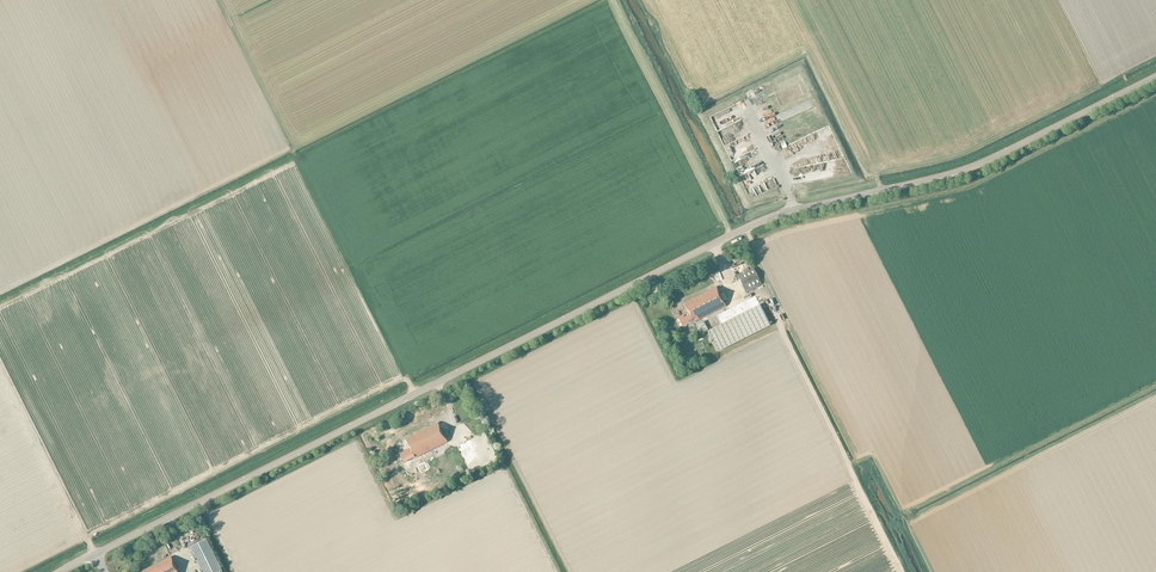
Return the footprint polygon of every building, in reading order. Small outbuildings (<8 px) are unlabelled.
[(783,101),(778,92),(774,94),(779,103),(783,101)] [(731,104),(707,116),(727,159),(739,153),(732,139),(733,138),(727,125),(738,119),(731,104)] [(737,277),(745,293),(761,284),(753,269),(737,277)] [(691,323),(725,306),(715,288),(684,303),(689,314),(678,320),(681,327),(691,323)] [(761,299),(708,325),(721,351),(774,325),(761,299)] [(413,459),(446,442),(437,424),(405,440),(409,449),(399,454),(404,463),(412,458),(413,459)] [(462,457),(466,466),(480,459),(470,439),(457,446),(461,454),(460,455),(461,457),(462,457)] [(222,571),(206,539),(190,547),(202,571),(220,571),(222,571)] [(171,557),(140,571),(179,571),(171,557)]
